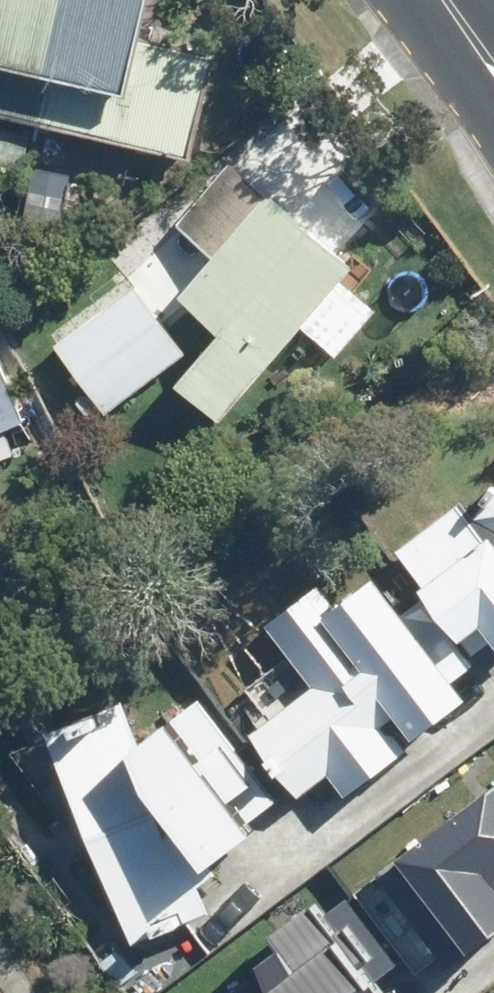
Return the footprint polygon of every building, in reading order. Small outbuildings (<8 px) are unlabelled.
[(16,114),(12,131),(0,128),(0,163),(20,166),(26,137),(32,138),(36,119),(186,153),(209,48),(130,31),(136,0),(0,0),(0,111),(16,114)] [(206,252),(173,290),(211,324),(166,375),(212,415),(347,259),(228,155),(170,221),(206,252)] [(39,181),(33,211),(62,216),(67,186),(39,181)] [(84,388),(71,397),(86,418),(179,350),(130,284),(50,340),(84,388)] [(18,419),(0,376),(0,427),(18,419)] [(395,544),(479,644),(493,636),(493,494),(483,512),(463,488),(395,544)] [(319,674),(254,723),(299,782),(328,761),(346,784),(472,691),(375,563),(335,592),(322,574),(272,612),(319,674)] [(51,721),(137,930),(216,898),(195,862),(276,792),(202,689),(147,731),(130,689),(51,721)] [(368,865),(436,959),(493,917),(493,775),(368,865)] [(385,974),(317,889),(273,935),(283,951),(257,979),(222,992),(362,992),(385,974)]
